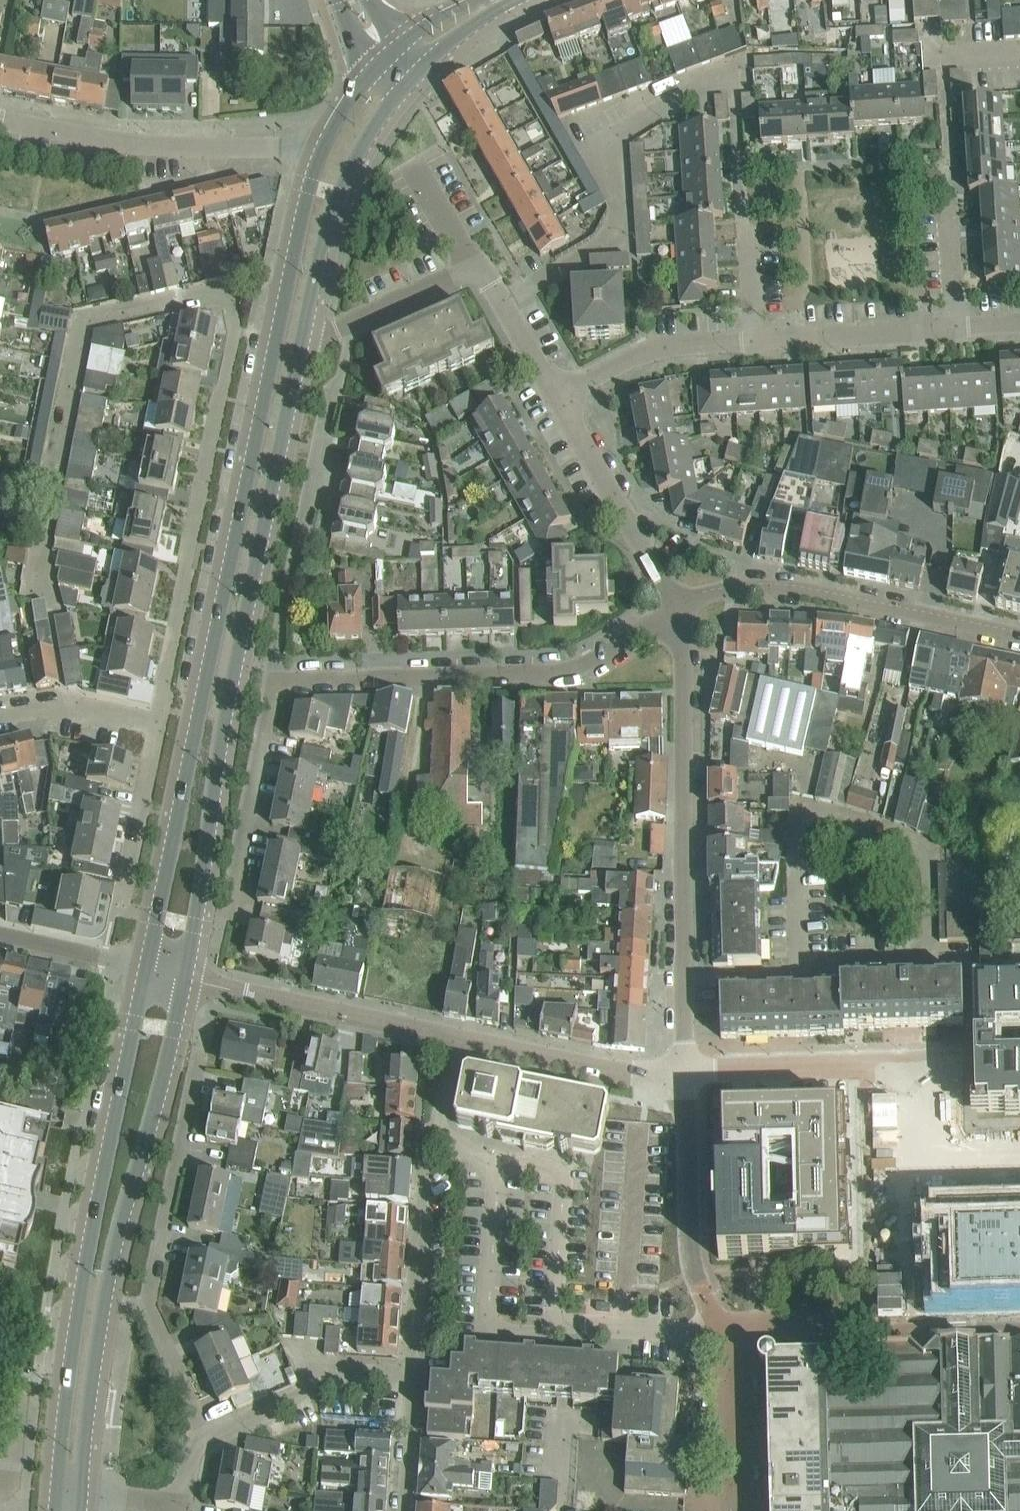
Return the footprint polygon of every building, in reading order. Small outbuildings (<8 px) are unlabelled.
[(67,25),(71,5),(47,0),(46,0),(42,20),(67,25)] [(97,5),(98,0),(76,0),(73,17),(83,18),(77,44),(89,46),(89,47),(90,47),(95,22),(97,5)] [(221,11),(235,11),(235,26),(264,26),(264,0),(221,0),(221,11)] [(621,0),(596,0),(593,1),(601,24),(603,23),(608,38),(632,30),(629,21),(621,0)] [(649,0),(621,0),(629,21),(643,16),(640,9),(651,5),(649,0)] [(767,0),(757,0),(758,9),(768,8),(767,0)] [(913,0),(915,20),(940,19),(939,0),(913,0)] [(967,23),(966,0),(939,0),(940,19),(940,24),(967,23)] [(601,24),(593,1),(568,10),(579,39),(592,34),(590,28),(601,24)] [(714,18),(725,15),(721,2),(710,5),(714,18)] [(875,8),(876,26),(888,26),(887,8),(875,8)] [(1017,38),(1015,9),(1002,10),(1004,39),(1017,38)] [(579,39),(568,10),(545,19),(556,48),(579,39)] [(998,11),(988,12),(989,20),(999,19),(998,11)] [(683,15),(658,24),(662,34),(662,35),(663,40),(665,45),(668,51),(693,41),(689,30),(683,15)] [(27,35),(39,37),(42,20),(30,18),(27,35)] [(106,25),(95,22),(90,47),(101,49),(106,25)] [(544,36),(538,22),(514,33),(520,47),(544,36)] [(663,40),(662,35),(662,34),(658,24),(658,22),(647,26),(656,48),(665,45),(663,40)] [(264,57),(264,26),(235,26),(235,41),(221,41),(221,56),(235,56),(235,57),(264,57)] [(735,26),(718,32),(725,57),(744,50),(735,26)] [(770,27),(758,29),(759,44),(772,42),(770,27)] [(883,27),(870,28),(870,38),(883,38),(883,27)] [(870,38),(870,28),(855,29),(856,39),(870,38)] [(919,44),(918,31),(893,33),(894,45),(919,44)] [(725,57),(718,32),(693,41),(702,65),(725,57)] [(798,36),(786,38),(788,49),(799,49),(798,36)] [(693,41),(668,51),(670,56),(677,75),(702,65),(693,41)] [(523,58),(517,48),(508,53),(514,63),(523,58)] [(86,62),(84,77),(78,106),(90,108),(91,111),(99,113),(102,110),(104,111),(110,82),(98,80),(100,78),(104,57),(88,55),(86,62)] [(825,67),(826,56),(812,55),(811,66),(825,67)] [(780,67),(780,56),(754,58),(755,71),(781,69),(780,67)] [(793,56),(780,56),(780,67),(794,66),(793,56)] [(840,57),(826,56),(825,67),(839,67),(840,57)] [(124,57),(124,81),(136,81),(135,109),(161,110),(162,70),(137,69),(137,57),(124,57)] [(529,68),(523,58),(514,63),(520,73),(529,68)] [(162,70),(161,110),(188,111),(188,83),(200,83),(201,59),(188,59),(187,71),(162,70)] [(78,106),(84,77),(86,62),(73,60),(70,74),(58,72),(52,101),(78,106)] [(643,60),(618,69),(627,93),(652,84),(643,60)] [(27,96),(33,67),(7,62),(1,91),(27,96)] [(52,101),(58,72),(33,67),(27,96),(52,101)] [(535,78),(529,68),(520,73),(526,84),(535,78)] [(627,93),(618,69),(593,78),(595,82),(602,101),(627,93)] [(965,96),(963,70),(950,71),(952,96),(965,96)] [(936,72),(924,73),(923,73),(925,98),(938,97),(936,72)] [(486,94),(474,73),(446,89),(458,110),(486,94)] [(602,101),(595,82),(593,78),(560,90),(553,77),(539,83),(549,99),(559,117),(602,101)] [(541,89),(535,78),(526,84),(532,94),(541,89)] [(920,85),(894,87),(898,124),(923,122),(920,85)] [(898,124),(894,87),(872,88),(875,126),(898,124)] [(875,126),(872,88),(850,90),(851,101),(852,100),(854,127),(875,126)] [(547,99),(541,89),(532,94),(538,104),(547,99)] [(498,115),(486,94),(458,110),(470,131),(498,115)] [(754,94),(741,95),(743,120),(756,119),(754,94)] [(729,121),(728,108),(727,96),(715,97),(716,122),(729,121)] [(964,100),(966,124),(1003,122),(1001,97),(964,100)] [(553,109),(547,99),(538,104),(544,115),(553,109)] [(855,138),(854,127),(852,100),(851,101),(829,102),(831,139),(855,138)] [(831,139),(829,102),(807,104),(809,141),(831,139)] [(809,141),(807,104),(784,105),(786,142),(809,141)] [(786,142),(784,105),(759,107),(762,144),(786,142)] [(559,120),(553,109),(544,115),(550,125),(559,120)] [(510,136),(498,115),(470,131),(481,151),(510,136)] [(565,130),(559,120),(550,125),(556,135),(565,130)] [(1004,144),(1003,122),(966,124),(967,146),(1004,144)] [(680,128),(682,151),(719,149),(717,126),(680,128)] [(571,140),(565,130),(556,135),(562,145),(571,140)] [(521,156),(510,136),(481,151),(493,173),(521,156)] [(577,150),(571,140),(562,145),(568,156),(577,150)] [(644,144),(630,145),(631,156),(645,155),(644,144)] [(1006,168),(1004,144),(967,146),(969,170),(1006,168)] [(534,178),(525,164),(543,154),(539,146),(521,156),(493,173),(505,193),(534,178)] [(720,172),(719,149),(682,151),(683,174),(720,172)] [(583,161),(577,150),(568,156),(574,166),(583,161)] [(646,176),(645,164),(645,155),(631,156),(632,177),(646,176)] [(589,171),(583,161),(574,166),(579,176),(589,171)] [(1007,188),(1006,168),(969,170),(970,192),(981,192),(1007,190),(1007,188)] [(595,181),(589,171),(579,176),(585,187),(595,181)] [(722,194),(720,172),(683,174),(685,197),(722,194)] [(648,201),(646,176),(632,177),(634,201),(648,201)] [(545,198),(534,178),(505,193),(517,214),(545,198)] [(257,220),(248,180),(224,186),(231,216),(245,213),(247,222),(257,220)] [(601,192),(595,181),(585,187),(591,197),(601,192)] [(231,216),(224,186),(198,192),(203,216),(205,215),(206,222),(231,216)] [(557,219),(550,206),(567,195),(563,188),(545,198),(517,214),(529,235),(557,219)] [(1018,188),(1007,188),(1007,190),(981,192),(983,216),(1019,214),(1018,188)] [(203,216),(198,192),(172,198),(179,228),(203,223),(202,216),(203,216)] [(606,201),(601,192),(591,197),(589,198),(595,208),(606,201)] [(723,219),(722,194),(685,197),(686,219),(686,220),(713,219),(723,219)] [(179,228),(172,198),(146,204),(152,228),(154,227),(158,242),(166,240),(164,231),(179,228)] [(595,208),(589,198),(573,207),(579,217),(595,208)] [(649,222),(648,201),(634,201),(635,222),(649,222)] [(152,228),(146,204),(121,210),(128,240),(130,250),(149,245),(147,236),(151,235),(150,228),(152,228)] [(128,240),(121,210),(95,216),(101,240),(112,237),(113,244),(128,240)] [(1019,214),(983,216),(984,238),(1019,236),(1019,220),(1019,214)] [(101,240),(95,216),(69,222),(76,252),(92,248),(94,257),(103,255),(100,240),(101,240)] [(569,240),(557,219),(529,235),(541,256),(569,240)] [(714,241),(713,219),(686,220),(686,219),(675,220),(677,244),(714,241)] [(76,252),(69,222),(45,227),(52,257),(76,252)] [(651,246),(649,222),(635,222),(637,247),(651,246)] [(219,231),(207,234),(218,280),(231,278),(223,243),(222,243),(219,231)] [(218,280),(207,234),(198,236),(201,248),(200,248),(207,283),(218,280)] [(984,238),(985,261),(1019,259),(1019,236),(984,238)] [(716,264),(714,241),(677,244),(679,267),(716,264)] [(157,245),(160,259),(162,268),(163,267),(168,290),(180,288),(174,265),(172,265),(167,243),(157,245)] [(651,256),(651,246),(637,247),(637,257),(651,256)] [(36,257),(27,255),(25,267),(33,268),(36,257)] [(115,255),(105,258),(108,270),(118,268),(115,255)] [(43,258),(40,270),(51,272),(53,260),(43,258)] [(108,270),(105,258),(94,260),(97,273),(108,270)] [(167,290),(162,268),(160,259),(148,262),(156,293),(167,290)] [(985,261),(987,283),(1019,281),(1019,259),(985,261)] [(717,288),(716,264),(679,267),(681,304),(707,302),(706,289),(717,288)] [(48,284),(51,272),(40,270),(38,282),(48,284)] [(576,337),(626,334),(623,281),(604,282),(603,275),(592,276),(592,283),(573,284),(576,337)] [(137,279),(141,297),(150,295),(146,276),(137,279)] [(46,296),(48,284),(38,282),(36,294),(46,296)] [(44,306),(46,296),(36,294),(33,306),(44,308),(44,306)] [(443,306),(437,309),(432,311),(434,317),(418,324),(439,374),(495,349),(486,328),(475,333),(462,304),(445,311),(443,306)] [(41,319),(44,308),(33,306),(31,318),(41,319)] [(67,336),(71,311),(44,306),(44,308),(41,319),(39,331),(56,335),(67,336)] [(192,320),(184,319),(181,333),(171,331),(169,342),(212,350),(217,325),(214,325),(215,318),(193,314),(192,320)] [(39,331),(41,319),(31,318),(30,321),(17,318),(15,327),(29,330),(39,331)] [(439,374),(418,324),(401,331),(399,326),(388,331),(390,336),(373,343),(386,372),(375,377),(385,398),(439,374)] [(95,331),(92,347),(123,353),(127,335),(124,325),(95,331)] [(64,348),(67,336),(56,335),(54,346),(64,348)] [(206,376),(212,350),(169,342),(164,342),(158,372),(160,373),(177,376),(198,381),(199,374),(206,376)] [(62,360),(64,348),(54,346),(52,358),(62,360)] [(91,353),(88,372),(118,378),(120,366),(111,357),(91,353)] [(60,371),(62,360),(52,358),(49,369),(60,371)] [(1000,359),(1001,379),(1003,398),(1019,396),(1019,358),(1000,359)] [(903,366),(879,367),(881,406),(903,404),(904,404),(902,377),(904,377),(903,366)] [(881,406),(879,367),(857,369),(859,407),(881,406)] [(58,384),(60,371),(49,369),(47,382),(58,384)] [(859,407),(857,369),(834,371),(836,409),(859,407)] [(995,370),(970,372),(973,411),(998,409),(995,370)] [(836,409),(834,371),(809,372),(812,411),(836,409)] [(116,389),(118,378),(88,372),(84,390),(105,395),(107,387),(116,389)] [(806,411),(804,372),(780,374),(783,412),(806,411)] [(973,411),(970,372),(948,374),(950,412),(973,411)] [(198,381),(177,376),(160,373),(154,403),(162,406),(195,412),(200,387),(197,386),(198,381)] [(783,412),(780,374),(759,375),(761,414),(783,412)] [(950,412),(948,374),(926,375),(928,413),(950,412)] [(761,414),(759,375),(736,377),(738,415),(761,414)] [(926,375),(904,377),(902,377),(904,404),(903,404),(904,415),(928,413),(926,375)] [(738,415),(736,377),(711,378),(712,389),(699,390),(700,418),(738,415)] [(493,379),(483,385),(488,393),(498,387),(493,379)] [(55,395),(58,384),(47,382),(45,393),(55,395)] [(673,421),(670,402),(666,383),(640,387),(643,400),(632,402),(637,428),(673,421)] [(488,393),(483,385),(474,391),(478,398),(488,393)] [(502,395),(498,387),(488,393),(493,401),(502,395)] [(53,407),(55,395),(45,393),(43,405),(53,407)] [(469,393),(460,398),(464,406),(473,400),(469,393)] [(493,401),(488,393),(478,398),(483,407),(493,401)] [(83,395),(78,421),(103,426),(108,400),(83,395)] [(361,424),(359,432),(394,439),(396,432),(392,425),(393,417),(389,416),(392,403),(366,398),(363,411),(359,410),(357,419),(361,424)] [(464,406),(460,398),(450,404),(454,411),(464,406)] [(478,408),(473,400),(464,406),(468,414),(478,408)] [(190,437),(195,412),(162,406),(154,403),(150,402),(144,435),(166,439),(182,442),(183,436),(190,437)] [(502,402),(485,412),(469,421),(481,441),(514,423),(502,402)] [(50,420),(53,407),(43,405),(40,417),(50,420)] [(446,406),(435,412),(440,420),(450,414),(446,406)] [(468,414),(464,406),(454,411),(459,419),(468,414)] [(440,420),(435,412),(426,418),(430,425),(440,420)] [(455,422),(450,414),(440,420),(444,428),(455,422)] [(48,431),(50,420),(40,417),(38,429),(48,431)] [(444,428),(440,420),(430,425),(435,433),(444,428)] [(97,455),(103,426),(78,421),(72,450),(97,455)] [(677,444),(673,421),(637,428),(641,449),(651,447),(652,449),(677,444)] [(525,442),(514,423),(481,441),(493,461),(525,442)] [(834,438),(837,425),(828,423),(826,436),(834,438)] [(701,426),(701,437),(716,436),(716,425),(701,426)] [(847,427),(837,425),(834,438),(844,440),(847,427)] [(46,442),(48,431),(38,429),(36,440),(46,442)] [(393,448),(394,439),(359,432),(357,440),(352,443),(350,452),(385,459),(386,452),(393,448)] [(880,446),(883,434),(874,432),(871,445),(880,446)] [(892,436),(883,434),(880,446),(890,448),(892,436)] [(181,450),(182,442),(166,439),(144,435),(143,442),(149,443),(144,464),(179,471),(183,450),(181,450)] [(810,515),(817,485),(813,484),(816,472),(820,455),(822,442),(800,438),(795,450),(790,463),(785,477),(772,511),(780,512),(781,510),(792,512),(810,515)] [(44,454),(46,442),(36,440),(34,452),(44,454)] [(927,456),(930,443),(920,441),(917,454),(927,456)] [(536,461),(525,442),(493,461),(504,480),(536,461)] [(688,442),(677,444),(652,449),(656,471),(692,464),(688,442)] [(837,458),(840,446),(822,442),(820,455),(832,457),(837,458)] [(939,445),(930,443),(927,456),(937,458),(939,445)] [(735,460),(739,448),(730,445),(726,458),(735,460)] [(790,463),(795,450),(785,446),(780,460),(790,463)] [(857,450),(840,446),(837,458),(842,459),(854,462),(857,450)] [(749,451),(739,448),(735,460),(746,464),(749,451)] [(439,450),(442,463),(452,462),(449,449),(439,450)] [(92,484),(97,455),(72,450),(67,479),(92,484)] [(973,465),(976,452),(966,450),(963,463),(973,465)] [(41,466),(44,454),(34,452),(31,464),(41,466)] [(383,468),(385,459),(350,452),(348,462),(349,462),(352,466),(350,474),(385,482),(387,474),(383,468)] [(986,454),(976,452),(973,465),(983,467),(986,454)] [(424,457),(426,468),(436,467),(434,455),(424,457)] [(828,474),(832,457),(820,455),(816,472),(828,474)] [(910,472),(912,461),(895,458),(893,469),(910,472)] [(851,475),(854,462),(842,459),(838,477),(849,479),(850,475),(851,475)] [(785,477),(790,463),(780,460),(776,473),(785,477)] [(548,481),(536,461),(504,480),(515,500),(548,481)] [(937,466),(912,461),(910,472),(935,476),(937,466)] [(39,478),(41,466),(31,464),(29,476),(39,478)] [(174,494),(179,471),(144,464),(140,486),(136,486),(135,494),(152,496),(159,497),(167,498),(168,492),(174,494)] [(698,496),(692,464),(656,471),(660,492),(670,490),(676,515),(698,496)] [(438,479),(436,467),(426,468),(428,481),(438,479)] [(949,516),(954,516),(954,514),(969,517),(972,504),(985,507),(993,475),(957,468),(955,482),(940,479),(934,510),(949,513),(949,516)] [(834,475),(828,474),(816,472),(813,484),(817,485),(831,488),(834,475)] [(443,474),(445,486),(455,484),(453,473),(443,474)] [(384,490),(385,482),(350,474),(349,483),(344,486),(343,486),(341,494),(376,502),(377,494),(384,490)] [(849,479),(846,499),(863,502),(860,518),(865,519),(886,523),(889,507),(892,507),(893,502),(890,501),(894,483),(851,475),(850,475),(849,479)] [(766,478),(763,490),(772,493),(776,481),(766,478)] [(89,498),(92,484),(67,479),(61,510),(86,514),(89,498)] [(1019,484),(998,479),(992,505),(989,526),(1005,530),(1008,521),(1018,523),(1019,517),(1019,482),(1019,484)] [(559,502),(548,481),(515,500),(527,520),(559,502)] [(457,496),(455,484),(445,486),(447,498),(457,496)] [(165,507),(167,498),(159,497),(152,496),(135,494),(121,491),(116,520),(130,522),(163,529),(167,508),(165,507)] [(374,510),(376,502),(341,494),(339,504),(340,504),(343,509),(341,517),(376,525),(378,516),(374,510)] [(720,540),(731,506),(698,496),(676,515),(700,523),(698,533),(720,540)] [(431,500),(432,513),(442,513),(441,500),(431,500)] [(571,522),(559,502),(527,520),(545,550),(567,538),(561,527),(571,522)] [(743,547),(749,528),(754,513),(731,506),(720,540),(743,547)] [(782,563),(792,512),(781,510),(780,512),(772,511),(767,524),(773,525),(769,540),(765,539),(761,559),(782,563)] [(442,525),(442,513),(432,513),(432,526),(442,525)] [(447,516),(448,530),(458,530),(458,515),(447,516)] [(387,553),(371,550),(372,545),(367,544),(368,536),(375,532),(376,525),(341,517),(340,525),(335,528),(334,528),(330,550),(375,560),(384,562),(385,562),(387,553)] [(810,519),(800,566),(830,572),(833,560),(841,562),(846,536),(838,535),(839,532),(837,532),(839,525),(810,519)] [(158,552),(163,529),(130,522),(124,552),(131,554),(151,558),(153,551),(158,552)] [(83,530),(78,529),(58,525),(56,539),(80,544),(83,530)] [(999,553),(1005,530),(989,526),(985,525),(982,550),(999,553)] [(459,542),(458,530),(448,530),(449,543),(459,542)] [(876,536),(852,532),(851,532),(844,575),(890,584),(897,555),(894,554),(896,539),(876,536)] [(924,571),(926,562),(914,559),(906,557),(907,552),(910,553),(913,540),(897,537),(896,539),(894,554),(897,555),(890,584),(919,590),(920,588),(924,571)] [(1012,542),(996,607),(1019,612),(1019,543),(1012,542)] [(421,555),(435,554),(434,544),(421,545),(421,547),(421,555)] [(413,546),(409,562),(422,561),(421,555),(421,547),(413,546)] [(19,548),(17,564),(25,565),(28,549),(19,548)] [(480,549),(467,550),(467,560),(480,559),(480,549)] [(467,560),(467,550),(452,551),(453,560),(467,560)] [(56,568),(61,569),(95,576),(99,560),(59,552),(56,568)] [(150,565),(151,558),(131,554),(129,561),(127,560),(124,575),(111,573),(110,579),(102,578),(101,582),(107,583),(121,585),(154,592),(159,567),(150,565)] [(489,565),(503,565),(503,554),(488,555),(489,565)] [(552,554),(554,627),(577,627),(577,615),(609,614),(608,596),(614,596),(614,584),(608,584),(608,565),(575,566),(576,554),(552,554)] [(386,629),(386,626),(385,599),(384,562),(375,560),(377,600),(373,600),(374,630),(386,629)] [(977,602),(981,583),(984,572),(955,565),(952,576),(948,595),(977,602)] [(0,566),(0,631),(14,628),(11,611),(9,599),(3,566),(0,566)] [(92,591),(95,576),(61,569),(58,581),(59,584),(92,591)] [(519,572),(519,581),(530,581),(530,572),(519,572)] [(331,638),(362,637),(361,592),(353,592),(352,575),(340,575),(341,604),(330,604),(331,638)] [(531,590),(530,581),(519,581),(519,590),(531,590)] [(148,617),(154,592),(121,585),(107,583),(107,588),(103,590),(102,600),(104,602),(102,610),(110,611),(112,616),(111,618),(122,620),(143,624),(144,616),(148,617)] [(531,599),(531,590),(519,590),(520,599),(531,599)] [(491,633),(490,596),(467,597),(468,634),(491,633)] [(515,633),(515,613),(514,596),(490,596),(491,633),(515,633)] [(468,634),(467,597),(446,598),(446,635),(468,634)] [(16,598),(9,599),(11,611),(18,610),(16,598)] [(422,635),(422,598),(385,599),(386,626),(400,626),(400,636),(422,635)] [(446,635),(446,598),(422,598),(422,635),(446,635)] [(531,607),(531,599),(520,599),(520,608),(531,607)] [(60,685),(49,622),(46,601),(32,604),(36,624),(41,653),(31,655),(37,689),(60,685)] [(531,616),(531,607),(520,608),(520,616),(531,616)] [(55,617),(60,651),(76,649),(70,615),(55,617)] [(770,655),(771,617),(741,615),(739,642),(726,640),(725,652),(744,655),(769,657),(769,655),(770,655)] [(531,625),(531,616),(520,616),(520,625),(531,625)] [(790,651),(790,618),(771,617),(770,655),(769,655),(769,657),(768,666),(779,666),(779,650),(790,651)] [(142,630),(143,624),(122,620),(111,618),(105,648),(116,650),(148,657),(153,632),(142,630)] [(812,651),(813,639),(814,619),(790,618),(790,651),(807,652),(805,674),(824,675),(826,658),(821,657),(822,652),(812,651)] [(848,655),(854,623),(819,620),(817,640),(813,639),(812,651),(822,652),(821,657),(826,658),(824,675),(844,678),(848,655)] [(872,660),(875,644),(871,643),(874,627),(854,623),(848,655),(844,678),(841,695),(867,700),(870,685),(864,684),(869,659),(872,660)] [(884,672),(903,676),(910,633),(874,627),(871,643),(875,644),(889,647),(884,672)] [(14,628),(0,631),(0,641),(9,694),(28,691),(23,661),(15,662),(13,646),(17,645),(14,628)] [(931,676),(938,642),(921,639),(911,690),(927,694),(930,683),(927,682),(928,675),(931,676)] [(0,641),(0,696),(9,694),(0,641)] [(946,686),(955,646),(938,642),(931,676),(928,675),(927,682),(930,683),(927,694),(935,696),(932,711),(941,713),(944,696),(946,686)] [(967,680),(972,649),(955,646),(946,686),(944,696),(960,700),(962,688),(960,687),(961,682),(964,683),(965,679),(967,680)] [(76,649),(60,651),(66,684),(66,686),(83,683),(80,648),(76,649)] [(972,649),(967,680),(965,679),(964,683),(961,682),(960,687),(962,688),(960,700),(959,702),(1003,710),(1004,704),(1012,706),(1015,690),(1019,691),(1019,659),(972,649)] [(143,683),(148,657),(116,650),(110,675),(101,673),(97,693),(127,699),(131,680),(143,683)] [(812,715),(817,695),(762,682),(762,680),(748,677),(722,670),(711,718),(743,726),(742,730),(736,729),(736,728),(735,728),(733,742),(749,746),(750,745),(802,756),(812,715)] [(821,696),(817,695),(812,715),(835,721),(840,697),(822,693),(821,696)] [(434,823),(481,825),(483,786),(483,771),(482,751),(470,752),(472,695),(436,695),(435,705),(430,705),(429,721),(426,721),(426,732),(435,732),(433,775),(419,775),(418,807),(435,807),(434,823)] [(410,716),(413,696),(378,696),(375,713),(371,731),(376,732),(391,734),(380,795),(398,797),(402,756),(410,716)] [(327,729),(346,733),(354,697),(325,698),(322,711),(298,706),(291,738),(324,745),(327,729)] [(643,727),(642,698),(612,699),(612,724),(611,724),(612,728),(610,729),(611,741),(615,741),(615,747),(613,747),(613,749),(644,748),(644,740),(648,740),(648,727),(643,727)] [(663,698),(642,698),(643,727),(648,727),(648,740),(644,740),(644,748),(644,760),(639,759),(636,818),(666,819),(668,761),(664,761),(663,698)] [(579,729),(578,719),(578,699),(546,700),(547,729),(579,729)] [(612,724),(612,699),(582,699),(583,745),(610,744),(611,741),(610,729),(612,728),(611,724),(612,724)] [(579,751),(579,742),(579,729),(547,729),(546,700),(519,700),(519,720),(517,739),(519,739),(512,870),(552,874),(565,811),(570,792),(574,777),(570,776),(579,751)] [(489,736),(490,756),(490,760),(517,759),(515,726),(515,706),(493,707),(493,736),(489,736)] [(898,747),(901,733),(906,712),(893,709),(885,744),(898,747)] [(1011,763),(1019,764),(1019,720),(1011,763)] [(911,734),(901,733),(898,747),(895,764),(904,766),(911,734)] [(48,765),(43,741),(31,744),(29,735),(12,739),(18,772),(23,796),(26,816),(36,814),(32,793),(34,793),(29,769),(48,765)] [(12,739),(0,742),(0,774),(1,777),(12,774),(18,772),(12,739)] [(301,760),(312,763),(326,765),(329,752),(304,746),(301,760)] [(67,776),(64,789),(97,796),(100,785),(123,789),(130,760),(92,752),(86,780),(67,776)] [(827,755),(816,800),(846,807),(850,787),(856,762),(827,755)] [(354,758),(352,771),(360,773),(363,760),(354,758)] [(324,792),(327,777),(335,779),(334,783),(357,788),(360,773),(352,771),(326,765),(312,763),(309,773),(285,768),(279,797),(311,804),(313,790),(324,792)] [(1005,784),(1014,786),(1018,766),(1009,764),(1005,784)] [(19,822),(18,797),(16,797),(12,774),(1,777),(1,798),(2,819),(2,822),(19,822)] [(737,776),(709,775),(709,805),(737,805),(737,776)] [(790,776),(774,776),(774,800),(790,800),(790,776)] [(906,827),(917,781),(905,778),(895,823),(906,827)] [(931,784),(917,781),(906,827),(917,832),(923,813),(927,799),(931,784)] [(852,788),(846,807),(872,815),(878,795),(852,788)] [(95,808),(97,796),(64,789),(61,802),(82,806),(77,831),(113,839),(118,813),(95,808)] [(307,819),(311,804),(279,797),(273,825),(299,831),(297,841),(338,850),(338,846),(343,847),(346,833),(321,827),(320,829),(316,828),(318,821),(307,819)] [(923,813),(917,832),(932,838),(939,810),(926,805),(923,813)] [(782,854),(786,833),(760,832),(759,846),(749,846),(750,833),(745,833),(744,809),(709,809),(709,870),(710,870),(710,887),(726,887),(727,892),(760,891),(774,890),(780,860),(782,854)] [(19,847),(19,822),(2,822),(3,829),(3,834),(3,847),(13,847),(19,847)] [(481,848),(481,830),(457,829),(456,847),(481,848)] [(107,867),(113,839),(77,831),(71,860),(107,867)] [(294,882),(300,854),(301,852),(335,859),(338,850),(297,841),(278,838),(275,849),(270,848),(264,876),(294,882)] [(596,842),(594,856),(614,858),(615,844),(596,842)] [(50,848),(23,847),(19,847),(13,847),(3,847),(4,859),(31,864),(45,867),(50,848)] [(22,907),(31,864),(4,859),(4,875),(6,906),(6,904),(22,907)] [(938,866),(939,879),(947,878),(946,866),(938,866)] [(289,907),(294,882),(264,876),(258,903),(268,905),(266,916),(296,923),(309,926),(320,928),(324,914),(289,907)] [(654,897),(655,880),(622,878),(622,884),(607,883),(608,878),(594,877),(594,881),(580,880),(579,893),(593,894),(593,890),(606,890),(606,894),(654,897)] [(947,891),(947,878),(939,879),(939,891),(947,891)] [(98,890),(59,882),(56,897),(60,898),(56,914),(75,918),(92,922),(98,890)] [(518,889),(518,904),(532,904),(532,889),(518,889)] [(653,917),(654,897),(606,894),(606,890),(593,890),(593,894),(592,905),(620,907),(620,915),(653,917)] [(762,965),(761,920),(760,891),(727,892),(712,892),(714,966),(762,965)] [(947,904),(947,891),(939,891),(939,904),(947,904)] [(948,916),(947,904),(939,904),(939,916),(948,916)] [(510,907),(486,906),(485,922),(510,924),(510,907)] [(979,914),(980,940),(992,940),(991,914),(979,914)] [(651,947),(653,917),(620,915),(619,932),(606,931),(605,945),(651,947)] [(291,947),(296,923),(266,916),(263,928),(252,926),(246,953),(280,960),(283,945),(291,947)] [(358,997),(362,977),(368,952),(353,949),(359,918),(350,916),(344,947),(342,953),(334,992),(358,997)] [(948,929),(948,916),(939,916),(940,929),(948,929)] [(316,947),(320,928),(309,926),(307,937),(312,938),(311,946),(316,947)] [(520,926),(519,940),(531,941),(532,927),(520,926)] [(467,1020),(470,1000),(473,986),(464,984),(467,964),(473,965),(478,932),(460,929),(456,953),(448,996),(444,1016),(467,1020)] [(948,942),(948,929),(940,929),(940,942),(948,942)] [(539,942),(531,941),(519,940),(517,958),(537,959),(539,942)] [(993,966),(992,940),(980,940),(981,966),(993,966)] [(334,992),(342,953),(344,947),(323,943),(313,988),(334,992)] [(650,963),(651,947),(605,945),(589,944),(588,962),(601,962),(601,960),(650,963)] [(482,947),(477,1021),(499,1025),(502,978),(492,978),(494,948),(482,947)] [(27,962),(5,958),(0,980),(0,991),(9,993),(7,1003),(5,1003),(4,1009),(17,1012),(27,962)] [(563,972),(580,972),(580,960),(563,959),(563,972)] [(649,980),(650,963),(601,960),(601,962),(600,974),(616,975),(616,978),(649,980)] [(39,1016),(49,967),(27,962),(17,1012),(16,1017),(14,1024),(24,1026),(27,1013),(39,1016)] [(84,1008),(89,982),(70,978),(71,972),(49,967),(39,1016),(34,1036),(49,1040),(55,1016),(62,1017),(66,995),(71,996),(69,1004),(84,1008)] [(1016,982),(991,982),(991,977),(990,977),(974,978),(976,1041),(976,1051),(976,1074),(980,1074),(981,1103),(989,1103),(989,1112),(1004,1111),(1006,1111),(1007,1111),(1007,1107),(1019,1106),(1019,1111),(1019,1061),(1004,1061),(1004,1056),(1005,1056),(1004,1053),(1003,1053),(995,1053),(995,1042),(997,1042),(996,1028),(1019,1028),(1019,977),(1017,977),(1016,977),(1016,982)] [(649,980),(616,978),(611,978),(611,984),(616,985),(616,990),(606,989),(606,982),(591,981),(590,994),(648,997),(649,980)] [(841,981),(841,987),(842,987),(843,1029),(844,1029),(964,1026),(963,978),(841,981)] [(842,987),(841,987),(720,990),(722,1038),(844,1035),(844,1029),(843,1029),(842,987)] [(517,989),(516,1007),(532,1008),(534,1008),(535,990),(517,989)] [(648,997),(590,994),(572,993),(572,1006),(577,1006),(577,1005),(605,1007),(605,1012),(647,1014),(648,997)] [(545,1009),(544,1014),(540,1034),(572,1041),(575,1030),(579,1011),(545,1009)] [(647,1014),(605,1012),(602,1011),(602,1027),(614,1028),(613,1050),(645,1052),(647,1014)] [(14,1024),(16,1017),(5,1015),(2,1028),(13,1030),(14,1024)] [(515,1022),(515,1029),(534,1033),(535,1026),(515,1022)] [(224,1062),(255,1068),(257,1058),(273,1061),(278,1037),(231,1027),(224,1062)] [(594,1045),(596,1035),(575,1030),(572,1041),(594,1045)] [(311,1044),(309,1051),(304,1077),(331,1083),(335,1069),(339,1050),(311,1044)] [(301,1092),(304,1077),(309,1051),(298,1049),(289,1089),(301,1092)] [(351,1055),(348,1085),(362,1086),(365,1056),(351,1055)] [(417,1090),(420,1056),(402,1055),(401,1062),(389,1061),(387,1088),(389,1088),(417,1090)] [(608,1106),(605,1102),(584,1098),(584,1096),(577,1094),(577,1095),(556,1091),(556,1090),(549,1089),(527,1085),(521,1083),(520,1084),(499,1080),(499,1079),(492,1078),(492,1080),(470,1075),(466,1078),(465,1082),(464,1081),(462,1089),(463,1089),(459,1110),(458,1110),(457,1117),(458,1117),(458,1121),(460,1125),(482,1130),(481,1134),(485,1135),(489,1141),(495,1137),(498,1137),(504,1145),(525,1150),(525,1151),(526,1151),(527,1150),(547,1154),(556,1149),(559,1149),(563,1155),(569,1151),(573,1152),(574,1148),(595,1152),(599,1149),(600,1145),(602,1145),(603,1138),(607,1117),(609,1110),(607,1110),(608,1106)] [(271,1085),(265,1084),(245,1079),(242,1098),(217,1093),(213,1116),(242,1123),(262,1128),(271,1085)] [(41,1087),(30,1085),(24,1112),(51,1118),(55,1100),(50,1099),(51,1094),(40,1092),(41,1087)] [(366,1087),(362,1086),(348,1085),(347,1097),(365,1099),(366,1087)] [(415,1120),(417,1090),(389,1088),(387,1118),(415,1120)] [(17,1119),(20,1102),(0,1097),(0,1115),(17,1119)] [(846,1104),(846,1102),(813,1103),(748,1104),(724,1105),(715,1105),(715,1107),(715,1108),(722,1108),(722,1126),(716,1126),(716,1151),(723,1151),(723,1169),(717,1170),(717,1195),(724,1195),(725,1213),(718,1213),(719,1260),(764,1258),(803,1257),(825,1257),(850,1256),(848,1210),(842,1210),(841,1192),(848,1192),(847,1167),(847,1166),(841,1166),(840,1148),(847,1148),(846,1123),(839,1123),(839,1105),(846,1104)] [(0,1115),(0,1262),(1,1262),(1,1264),(3,1264),(3,1263),(15,1266),(21,1239),(25,1240),(28,1235),(29,1233),(30,1230),(31,1228),(32,1226),(33,1223),(33,1221),(33,1218),(33,1216),(33,1213),(32,1207),(31,1208),(30,1205),(27,1200),(31,1182),(32,1182),(38,1156),(43,1157),(50,1127),(38,1124),(38,1123),(37,1122),(36,1124),(0,1115)] [(238,1140),(242,1123),(213,1116),(207,1141),(232,1146),(228,1165),(253,1170),(259,1145),(238,1140)] [(329,1117),(328,1126),(305,1122),(298,1153),(297,1154),(308,1156),(340,1161),(342,1137),(344,1119),(329,1117)] [(412,1157),(414,1126),(382,1123),(379,1155),(412,1157)] [(305,1180),(308,1156),(297,1154),(293,1178),(305,1180)] [(411,1184),(412,1164),(353,1160),(352,1179),(365,1180),(411,1184)] [(230,1178),(221,1176),(201,1172),(195,1199),(224,1206),(230,1178)] [(409,1203),(411,1184),(365,1180),(364,1186),(368,1186),(367,1199),(381,1200),(381,1201),(409,1203)] [(336,1183),(334,1202),(338,1203),(338,1201),(352,1202),(353,1184),(336,1183)] [(283,1220),(289,1196),(265,1191),(260,1216),(283,1220)] [(218,1234),(224,1206),(195,1199),(189,1228),(218,1234)] [(348,1205),(338,1207),(329,1209),(328,1225),(337,1226),(337,1223),(346,1224),(348,1205)] [(930,1208),(932,1304),(1019,1301),(1019,1205),(930,1208)] [(407,1229),(409,1210),(368,1207),(367,1226),(407,1229)] [(406,1248),(407,1229),(367,1226),(365,1245),(406,1248)] [(222,1234),(219,1247),(241,1251),(243,1252),(246,1239),(222,1234)] [(277,1255),(291,1257),(294,1236),(280,1234),(277,1255)] [(404,1268),(406,1248),(365,1245),(364,1254),(351,1253),(350,1265),(363,1266),(377,1267),(377,1266),(404,1268)] [(241,1251),(219,1247),(217,1246),(214,1260),(192,1255),(186,1281),(221,1289),(229,1291),(232,1276),(236,1273),(237,1265),(241,1251)] [(269,1280),(271,1280),(282,1281),(284,1260),(272,1258),(269,1280)] [(403,1288),(404,1268),(377,1266),(377,1267),(363,1266),(362,1285),(403,1288)] [(326,1285),(342,1287),(343,1278),(327,1276),(326,1285)] [(299,1283),(282,1281),(271,1280),(270,1291),(281,1292),(279,1308),(297,1310),(299,1283)] [(215,1312),(221,1289),(186,1281),(181,1308),(203,1312),(202,1317),(194,1321),(200,1332),(220,1324),(220,1322),(234,1320),(234,1317),(215,1312)] [(401,1314),(402,1292),(363,1289),(363,1292),(350,1291),(348,1310),(362,1311),(401,1314)] [(338,1322),(339,1310),(311,1307),(310,1316),(308,1339),(322,1340),(324,1320),(338,1322)] [(399,1335),(401,1314),(362,1311),(361,1331),(399,1335)] [(308,1339),(310,1316),(296,1314),(294,1338),(308,1339)] [(242,1337),(234,1320),(220,1322),(220,1324),(200,1332),(200,1334),(204,1332),(209,1344),(197,1349),(208,1375),(238,1362),(229,1344),(242,1337)] [(327,1328),(326,1340),(325,1354),(339,1356),(341,1329),(327,1328)] [(398,1355),(399,1335),(361,1331),(359,1352),(398,1355)] [(1010,1340),(977,1341),(977,1342),(973,1342),(972,1342),(972,1341),(969,1341),(969,1342),(968,1342),(954,1343),(948,1343),(948,1342),(946,1342),(943,1342),(942,1342),(942,1343),(938,1343),(938,1342),(936,1342),(934,1343),(935,1344),(926,1354),(925,1354),(925,1353),(924,1355),(922,1354),(912,1344),(911,1343),(909,1343),(886,1344),(886,1343),(883,1343),(883,1344),(883,1345),(884,1345),(885,1388),(842,1389),(841,1367),(841,1357),(843,1357),(843,1356),(828,1356),(825,1356),(800,1357),(800,1356),(797,1356),(797,1357),(777,1357),(776,1354),(774,1351),(770,1350),(767,1349),(763,1351),(761,1353),(759,1357),(759,1361),(761,1364),(764,1366),(768,1367),(768,1387),(767,1387),(767,1390),(768,1390),(769,1417),(768,1417),(768,1420),(769,1420),(770,1447),(769,1447),(769,1450),(770,1450),(770,1477),(770,1480),(771,1507),(771,1510),(1019,1510),(1019,1340),(1010,1340)] [(498,1390),(501,1352),(477,1350),(478,1347),(467,1346),(465,1362),(453,1361),(452,1379),(471,1380),(470,1382),(480,1383),(479,1389),(498,1390)] [(557,1395),(560,1356),(536,1354),(536,1351),(525,1350),(525,1354),(501,1352),(498,1390),(515,1391),(515,1397),(540,1399),(541,1393),(557,1395)] [(617,1399),(617,1388),(619,1360),(595,1359),(595,1355),(584,1354),(584,1358),(560,1356),(557,1395),(574,1396),(573,1402),(599,1404),(599,1398),(617,1399)] [(251,1356),(238,1362),(208,1375),(221,1403),(232,1398),(237,1410),(268,1396),(259,1375),(251,1356)] [(469,1397),(470,1382),(471,1380),(452,1379),(432,1377),(431,1402),(427,1402),(426,1413),(430,1413),(428,1438),(466,1440),(468,1423),(474,1423),(475,1398),(469,1397)] [(675,1443),(679,1388),(680,1385),(633,1382),(633,1389),(617,1388),(617,1399),(614,1431),(603,1430),(603,1441),(629,1443),(625,1493),(686,1497),(689,1447),(692,1447),(693,1444),(675,1443)] [(390,1457),(392,1437),(320,1432),(319,1452),(326,1452),(359,1455),(390,1457)] [(319,1450),(319,1438),(308,1437),(307,1449),(319,1450)] [(279,1458),(281,1444),(247,1438),(245,1451),(279,1458)] [(455,1461),(456,1447),(423,1444),(421,1470),(471,1473),(475,1474),(478,1474),(491,1475),(492,1467),(471,1466),(471,1462),(455,1461)] [(389,1477),(390,1457),(359,1455),(358,1463),(324,1461),(323,1472),(327,1472),(389,1477)] [(269,1490),(273,1464),(226,1456),(222,1481),(254,1487),(269,1490)] [(477,1491),(478,1474),(475,1474),(471,1473),(421,1470),(419,1497),(452,1500),(453,1490),(477,1491)] [(387,1501),(389,1477),(327,1472),(323,1472),(322,1484),(356,1487),(355,1495),(355,1499),(387,1501)] [(557,1507),(559,1482),(541,1480),(539,1510),(553,1510),(557,1507)] [(254,1487),(222,1481),(217,1507),(235,1510),(250,1510),(254,1487)] [(596,1491),(576,1490),(574,1510),(595,1510),(596,1491)] [(387,1501),(355,1499),(355,1507),(343,1507),(344,1493),(316,1491),(314,1510),(386,1510),(387,1501)]
